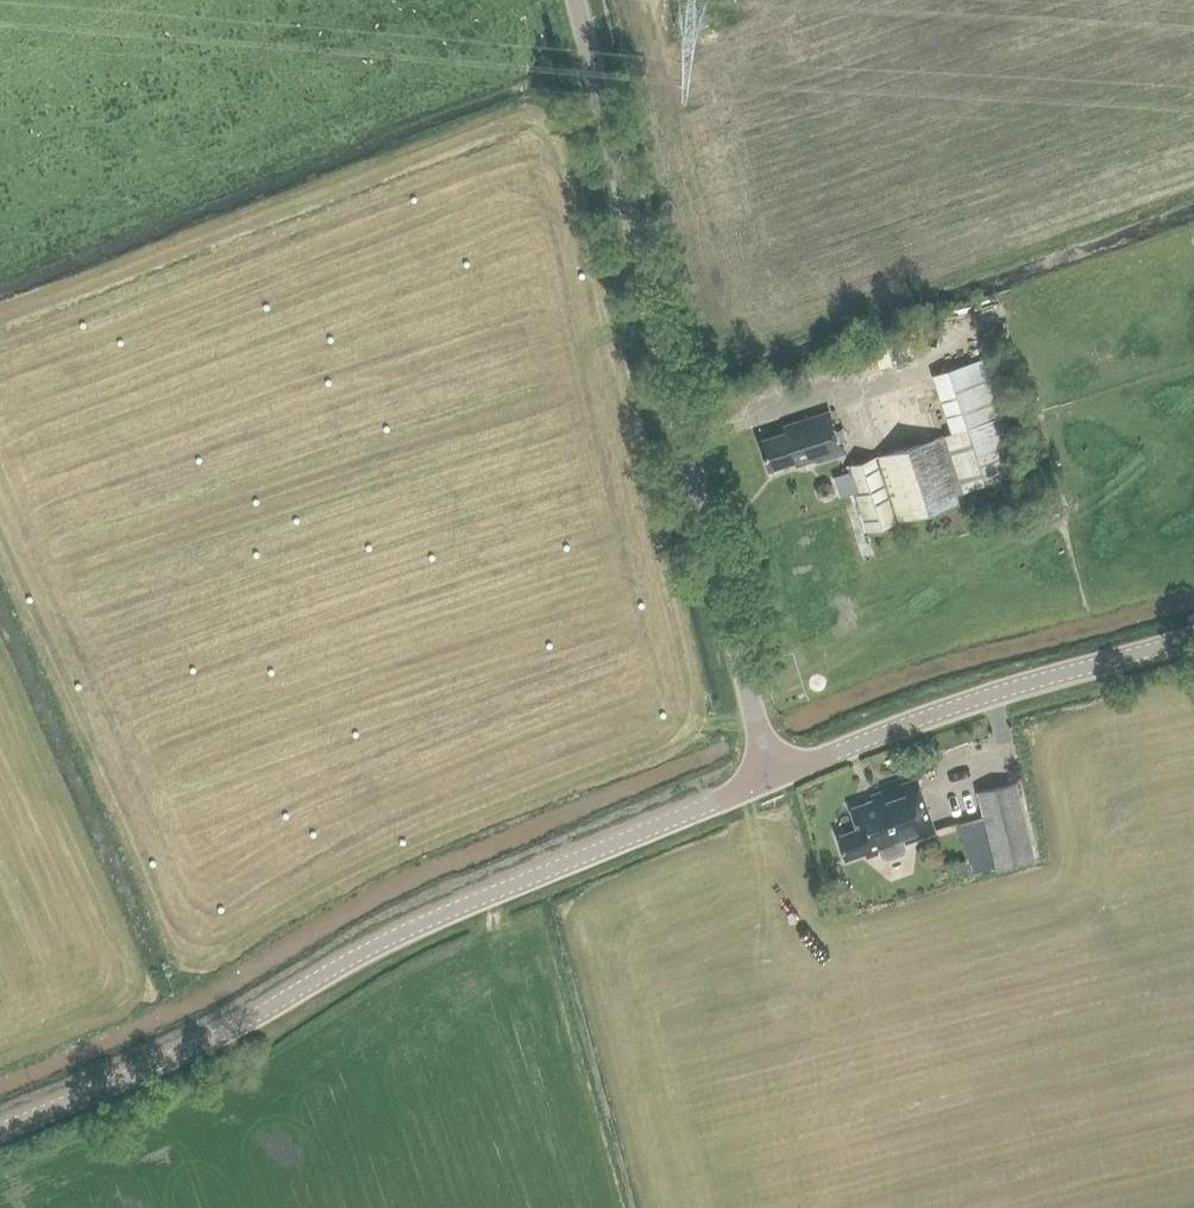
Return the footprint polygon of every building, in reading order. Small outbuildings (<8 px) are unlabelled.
[(846,466),(867,532),(965,500),(962,489),(1025,468),(1008,413),(999,416),(986,376),(970,381),(965,364),(933,374),(952,432),(846,466)] [(816,464),(842,456),(829,413),(786,426),(788,432),(760,440),(770,473),(796,465),(796,467),(815,461),(816,464)] [(822,482),(821,482),(817,487),(817,493),(820,498),(826,500),(831,499),(835,494),(836,488),(833,483),(827,481),(822,482)] [(906,846),(905,843),(933,833),(917,779),(867,795),(869,801),(849,807),(855,827),(839,832),(847,857),(863,851),(864,855),(880,851),(881,856),(887,858),(905,853),(906,846)] [(976,873),(994,868),(995,870),(1034,859),(1017,785),(1016,780),(976,791),(983,815),(958,823),(966,854),(970,853),(976,873)] [(952,878),(970,874),(966,859),(948,863),(952,878)]
